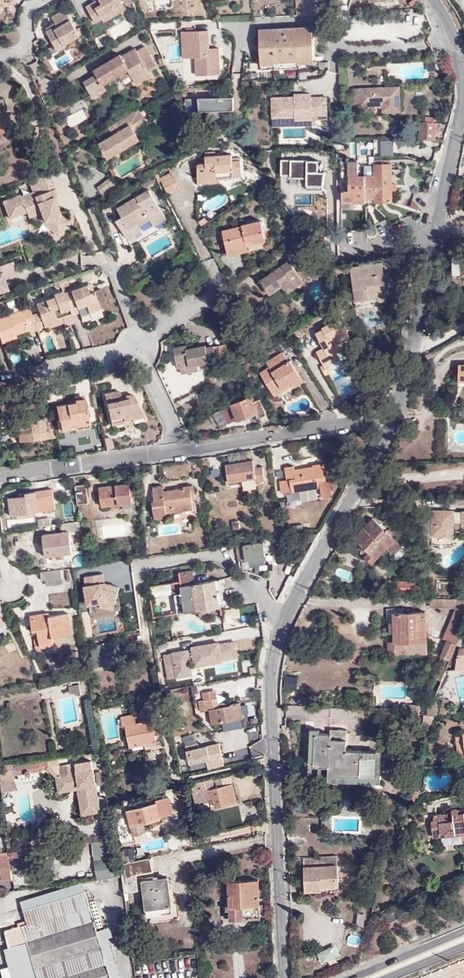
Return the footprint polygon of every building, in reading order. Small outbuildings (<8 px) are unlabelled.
[(97,2),(86,8),(96,24),(102,20),(104,22),(126,10),(120,0),(96,0),(97,2)] [(297,14),(312,14),(312,0),(296,0),(297,14)] [(52,18),(55,23),(57,26),(48,31),(47,32),(55,45),(58,51),(66,46),(65,44),(80,36),(76,30),(65,10),(52,18)] [(57,26),(55,23),(46,29),(48,31),(57,26)] [(299,63),(314,63),(312,26),(259,28),(260,65),(276,64),(276,61),(299,61),(299,63)] [(181,31),(182,57),(195,57),(195,65),(201,65),(201,74),(219,73),(218,47),(214,47),(214,50),(211,50),(211,48),(208,48),(207,30),(195,30),(185,31),(181,31)] [(58,51),(55,45),(48,49),(51,55),(58,51)] [(145,48),(136,53),(141,62),(150,58),(145,48)] [(128,71),(131,76),(135,85),(150,77),(146,72),(144,68),(153,63),(150,58),(141,62),(136,53),(135,50),(121,58),(120,56),(93,71),(95,76),(83,82),(91,98),(105,91),(102,85),(118,77),(128,71)] [(314,67),(314,63),(299,63),(299,61),(276,61),(276,64),(260,65),(260,69),(314,67)] [(144,68),(146,72),(155,67),(153,63),(144,68)] [(121,82),(131,76),(128,71),(118,77),(121,82)] [(400,86),(351,88),(352,103),(359,103),(360,106),(382,105),(383,112),(401,111),(400,86)] [(295,119),(312,118),(312,114),(327,113),(326,95),(311,96),(310,92),(299,93),(299,98),(294,98),(294,96),(271,97),(272,117),(295,116),(295,119)] [(207,124),(222,118),(221,110),(234,109),(233,96),(206,98),(198,98),(199,102),(200,111),(206,111),(207,124)] [(3,126),(11,124),(8,113),(1,114),(0,108),(7,107),(5,98),(0,99),(0,127),(3,126)] [(196,131),(201,130),(199,102),(194,102),(193,99),(185,99),(185,103),(183,103),(195,129),(196,131)] [(114,134),(99,142),(107,157),(139,140),(132,126),(145,118),(140,109),(117,121),(119,127),(112,131),(114,134)] [(94,134),(99,142),(114,134),(112,131),(119,127),(117,121),(94,134)] [(434,139),(436,122),(421,121),(419,138),(434,139)] [(206,180),(207,183),(216,183),(217,179),(241,178),(241,163),(231,163),(231,160),(231,157),(205,158),(205,165),(199,165),(197,167),(197,180),(206,180)] [(349,203),(365,202),(365,199),(374,199),(374,202),(393,201),(393,191),(395,190),(398,187),(396,183),(392,182),(392,158),(373,158),(373,174),(359,174),(358,159),(340,160),(341,177),(346,177),(346,191),(342,191),(342,202),(349,202),(349,203)] [(51,201),(54,200),(52,197),(56,196),(48,174),(28,182),(32,192),(20,197),(19,196),(3,201),(8,218),(25,212),(27,217),(38,214),(40,222),(57,235),(68,222),(59,215),(55,205),(53,206),(51,201)] [(115,220),(122,231),(137,223),(138,225),(149,219),(153,226),(165,219),(149,190),(116,208),(121,217),(115,220)] [(252,239),(261,237),(263,237),(259,219),(241,223),(241,224),(221,228),(225,253),(246,248),(246,243),(245,237),(251,236),(252,239)] [(137,223),(122,231),(125,239),(140,230),(138,225),(137,223)] [(463,273),(463,255),(453,255),(453,274),(463,273)] [(287,259),(263,275),(267,280),(262,284),(268,293),(280,284),(285,291),(301,280),(287,259)] [(308,262),(313,270),(318,266),(313,259),(308,262)] [(3,279),(17,274),(12,261),(0,265),(0,280),(3,279)] [(387,296),(382,262),(350,266),(355,299),(376,297),(379,300),(383,300),(387,296)] [(317,275),(313,270),(309,272),(313,278),(317,275)] [(267,280),(263,275),(258,279),(262,284),(267,280)] [(67,286),(65,279),(58,281),(60,288),(67,286)] [(63,293),(70,315),(78,312),(76,307),(84,304),(87,312),(106,306),(99,288),(92,291),(88,292),(85,285),(63,293)] [(63,293),(61,291),(52,294),(53,297),(44,300),(34,304),(38,312),(42,325),(43,325),(56,321),(55,318),(60,316),(62,322),(63,324),(72,321),(70,315),(63,293)] [(344,308),(339,298),(326,306),(332,316),(338,312),(344,308)] [(15,336),(14,333),(27,329),(28,332),(36,329),(35,328),(30,315),(27,304),(19,307),(20,310),(0,317),(0,342),(15,336)] [(76,307),(78,312),(79,315),(87,312),(84,304),(76,307)] [(338,312),(341,317),(347,314),(344,308),(338,312)] [(38,312),(30,315),(35,328),(42,325),(38,312)] [(347,329),(354,326),(347,314),(341,317),(347,329)] [(45,328),(62,322),(60,316),(55,318),(56,321),(43,325),(45,328)] [(321,364),(324,363),(336,357),(333,351),(342,347),(343,348),(350,345),(338,319),(331,323),(330,321),(320,325),(320,328),(314,331),(321,346),(314,350),(321,364)] [(180,365),(195,362),(208,360),(207,358),(215,357),(212,343),(205,345),(204,343),(190,346),(186,347),(185,344),(173,346),(176,366),(180,365)] [(260,372),(272,391),(290,381),(291,384),(293,387),(303,380),(297,370),(295,372),(291,366),(293,365),(290,359),(288,361),(282,351),(266,362),(269,367),(260,372)] [(196,369),(195,362),(180,365),(182,372),(196,369)] [(327,370),(324,363),(321,364),(318,365),(321,373),(327,370)] [(290,381),(272,391),(274,395),(291,384),(290,381)] [(103,393),(109,422),(122,419),(122,417),(140,413),(131,394),(124,395),(124,398),(119,399),(119,396),(117,390),(103,393)] [(236,417),(238,420),(257,413),(258,416),(266,413),(261,399),(254,401),(252,395),(224,405),(230,419),(236,417)] [(85,397),(75,399),(76,402),(70,404),(57,406),(59,420),(60,420),(62,430),(72,428),(71,423),(89,419),(85,397)] [(221,410),(219,407),(212,412),(214,415),(221,410)] [(18,440),(55,436),(46,417),(32,419),(33,422),(16,424),(18,440)] [(90,425),(89,419),(71,423),(72,428),(75,427),(77,428),(90,425)] [(229,482),(255,478),(256,479),(264,478),(262,465),(254,466),(253,460),(226,464),(229,482)] [(321,479),(327,478),(324,462),(313,464),(313,466),(295,469),(294,465),(285,467),(287,479),(279,480),(281,492),(291,491),(292,492),(322,487),(321,479)] [(330,478),(327,478),(321,479),(322,487),(331,485),(330,478)] [(132,502),(131,496),(129,484),(129,482),(99,487),(102,506),(132,502)] [(86,484),(75,485),(78,504),(88,503),(86,484)] [(167,512),(194,509),(192,495),(195,494),(193,484),(184,485),(183,487),(164,490),(163,484),(153,486),(155,500),(153,500),(155,519),(167,517),(167,512)] [(51,488),(26,492),(26,495),(20,495),(8,497),(11,516),(54,509),(51,488)] [(454,521),(454,510),(433,510),(433,535),(454,535),(454,530),(463,530),(463,527),(463,510),(462,510),(462,521),(462,523),(455,524),(454,521)] [(401,544),(373,518),(355,537),(368,551),(364,555),(372,563),(387,547),(393,552),(401,544)] [(69,534),(82,532),(80,520),(59,523),(60,531),(43,533),(45,556),(63,553),(64,554),(72,553),(69,534)] [(244,545),(246,559),(265,556),(263,541),(243,544),(244,545)] [(239,560),(246,559),(244,545),(237,546),(239,560)] [(63,582),(60,569),(40,571),(42,581),(45,581),(46,585),(63,582)] [(179,571),(181,581),(182,593),(176,595),(179,613),(226,604),(221,578),(195,583),(193,569),(179,571)] [(104,574),(83,577),(89,606),(101,603),(102,608),(113,612),(122,587),(107,582),(104,574)] [(182,593),(181,581),(172,582),(175,595),(176,595),(182,593)] [(459,641),(463,630),(463,598),(431,597),(431,605),(457,606),(444,637),(449,640),(442,655),(449,658),(456,643),(458,644),(459,641)] [(394,611),(407,611),(406,607),(388,608),(388,622),(394,622),(394,611)] [(49,616),(48,611),(29,614),(33,631),(37,630),(40,647),(54,645),(52,639),(54,639),(54,637),(73,634),(69,613),(49,616)] [(394,642),(427,642),(427,611),(407,611),(394,611),(394,622),(394,642)] [(235,640),(192,646),(196,666),(224,662),(224,659),(239,657),(235,640)] [(427,654),(427,642),(394,642),(394,653),(427,654)] [(189,651),(164,655),(168,679),(193,675),(189,651)] [(459,654),(456,670),(463,669),(463,654),(459,654)] [(442,680),(447,667),(441,663),(435,677),(442,680)] [(435,695),(442,680),(435,677),(427,695),(434,698),(435,695)] [(70,692),(78,695),(82,694),(79,684),(69,686),(70,692)] [(204,699),(216,697),(215,689),(203,692),(204,699)] [(217,696),(216,697),(204,699),(199,701),(201,711),(209,709),(212,723),(222,721),(231,719),(244,717),(241,702),(231,703),(230,705),(225,706),(224,702),(219,703),(217,696)] [(435,714),(439,703),(429,698),(426,714),(435,714)] [(446,713),(449,699),(443,698),(439,711),(446,713)] [(402,703),(401,712),(413,713),(414,704),(402,703)] [(154,729),(157,728),(155,717),(145,719),(145,721),(136,723),(134,713),(121,716),(123,726),(125,726),(129,747),(157,742),(155,733),(154,729)] [(352,776),(381,776),(382,751),(346,750),(347,730),(330,729),(330,734),(315,733),(314,766),(318,766),(328,766),(328,780),(352,781),(352,776)] [(455,734),(456,748),(463,747),(463,733),(455,734)] [(207,765),(208,769),(225,765),(219,742),(187,750),(190,769),(207,765)] [(102,811),(93,761),(61,767),(59,760),(49,762),(48,762),(49,768),(50,769),(60,767),(61,774),(57,775),(60,788),(80,784),(80,787),(85,786),(90,813),(102,811)] [(48,762),(12,768),(13,773),(16,776),(25,774),(29,775),(32,773),(42,771),(43,769),(49,768),(48,762)] [(14,780),(16,776),(13,773),(12,768),(11,764),(0,766),(0,774),(1,782),(14,780)] [(328,766),(318,766),(317,780),(328,780),(328,766)] [(194,793),(207,790),(210,800),(210,802),(216,801),(217,806),(238,802),(234,783),(215,788),(213,778),(197,782),(192,783),(194,793)] [(1,782),(2,791),(16,789),(14,780),(1,782)] [(80,787),(80,784),(60,788),(60,793),(81,789),(86,814),(90,813),(85,786),(80,787)] [(416,801),(419,791),(413,789),(410,800),(416,801)] [(157,803),(128,810),(132,826),(135,835),(147,831),(145,823),(161,818),(161,816),(174,813),(170,796),(156,800),(157,803)] [(459,813),(458,809),(455,808),(454,809),(452,810),(452,812),(433,814),(434,821),(431,821),(433,837),(441,836),(441,833),(454,832),(454,834),(463,834),(463,813),(459,813)] [(12,870),(34,866),(32,852),(9,855),(12,870)] [(125,892),(138,890),(136,874),(154,871),(151,857),(121,863),(122,872),(123,876),(125,892)] [(97,879),(112,877),(110,858),(95,860),(97,879)] [(322,886),(339,885),(338,865),(325,865),(304,866),(305,890),(322,890),(322,886)] [(384,870),(381,880),(390,884),(394,872),(384,870)] [(172,912),(168,877),(143,880),(148,915),(172,912)] [(258,880),(228,881),(229,905),(225,905),(226,910),(229,910),(229,920),(259,918),(258,880)] [(23,910),(84,891),(82,883),(20,902),(23,910)] [(84,891),(23,910),(26,921),(17,924),(18,927),(4,931),(19,977),(111,977),(100,939),(89,904),(85,890),(84,891)] [(101,901),(89,904),(100,939),(107,937),(108,939),(112,937),(101,901)] [(388,922),(395,919),(391,909),(384,913),(388,922)] [(111,977),(120,977),(108,939),(107,937),(100,939),(111,977)]
